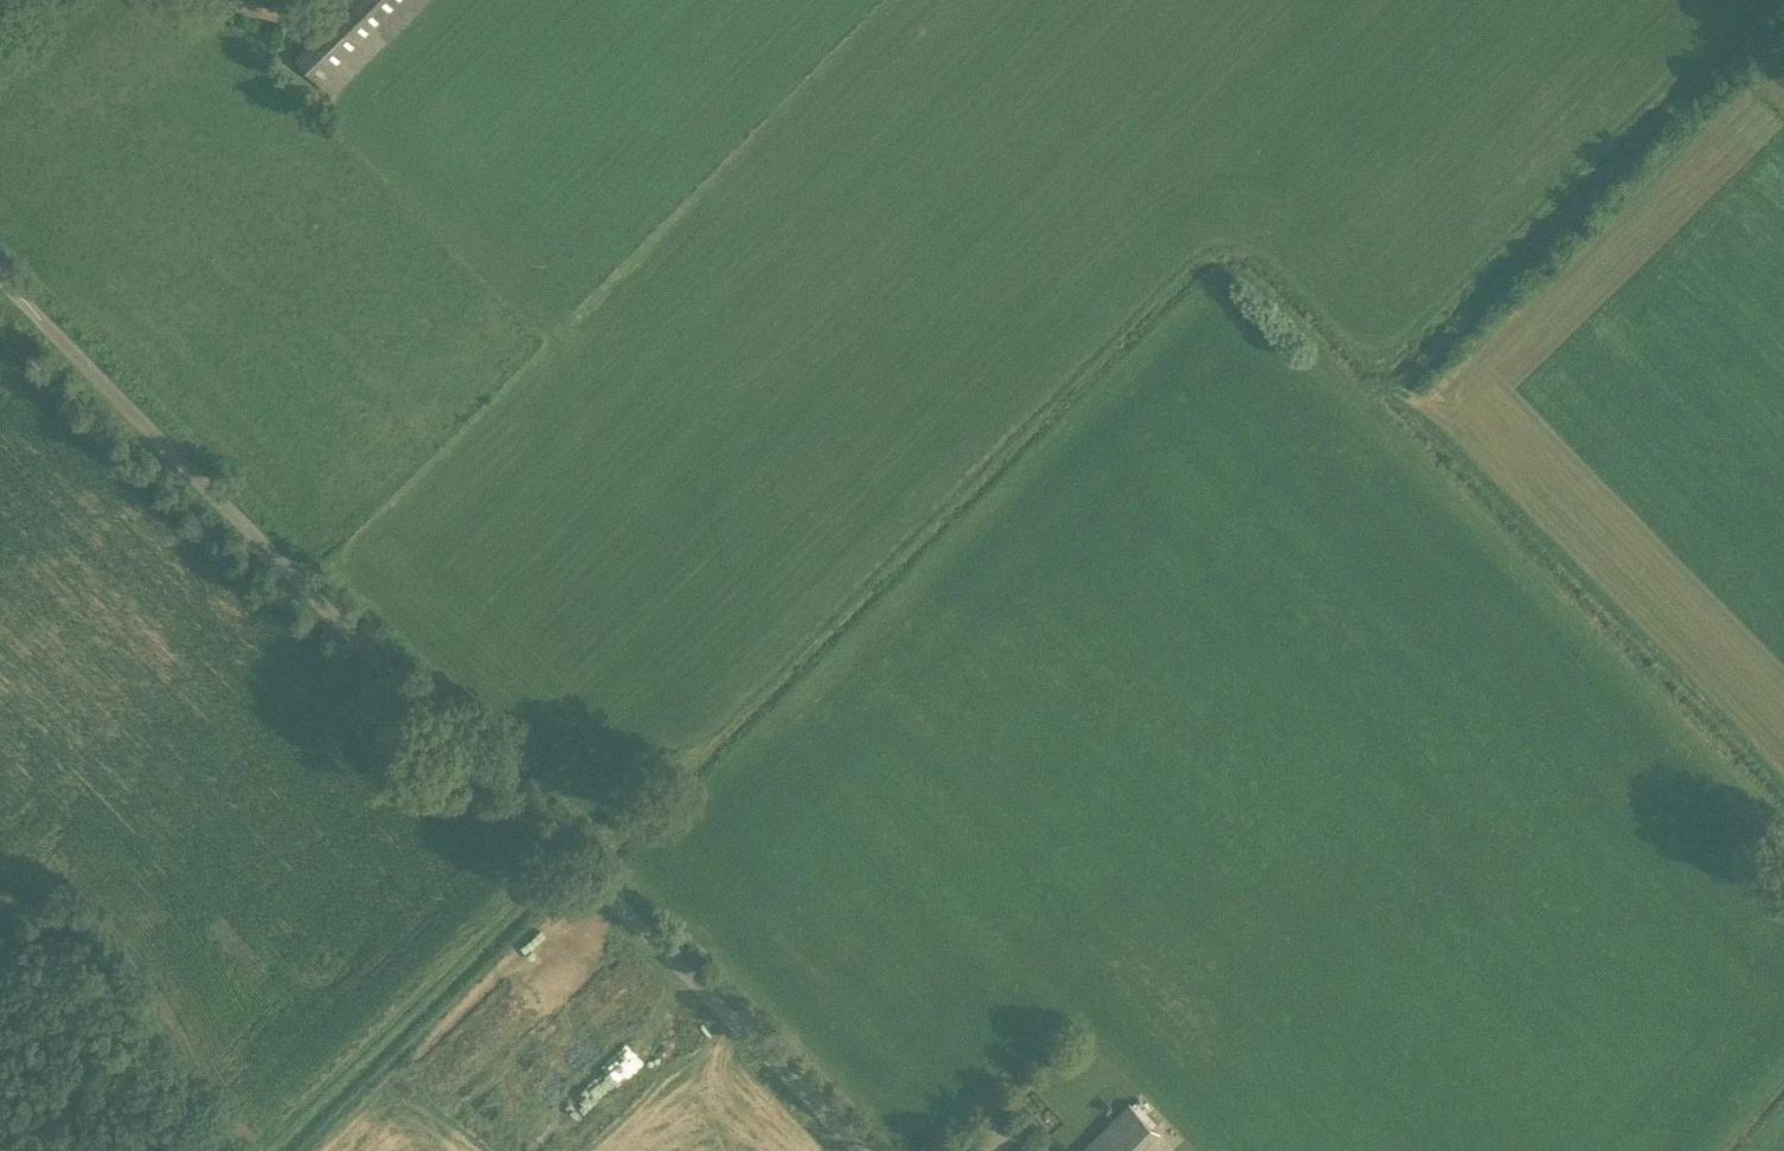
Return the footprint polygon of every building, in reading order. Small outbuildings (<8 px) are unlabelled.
[(426,0),(354,0),(294,59),(333,94),(426,0)] [(1161,1128),(1132,1098),(1080,1148),(1083,1150),(1137,1150),(1161,1128)]
